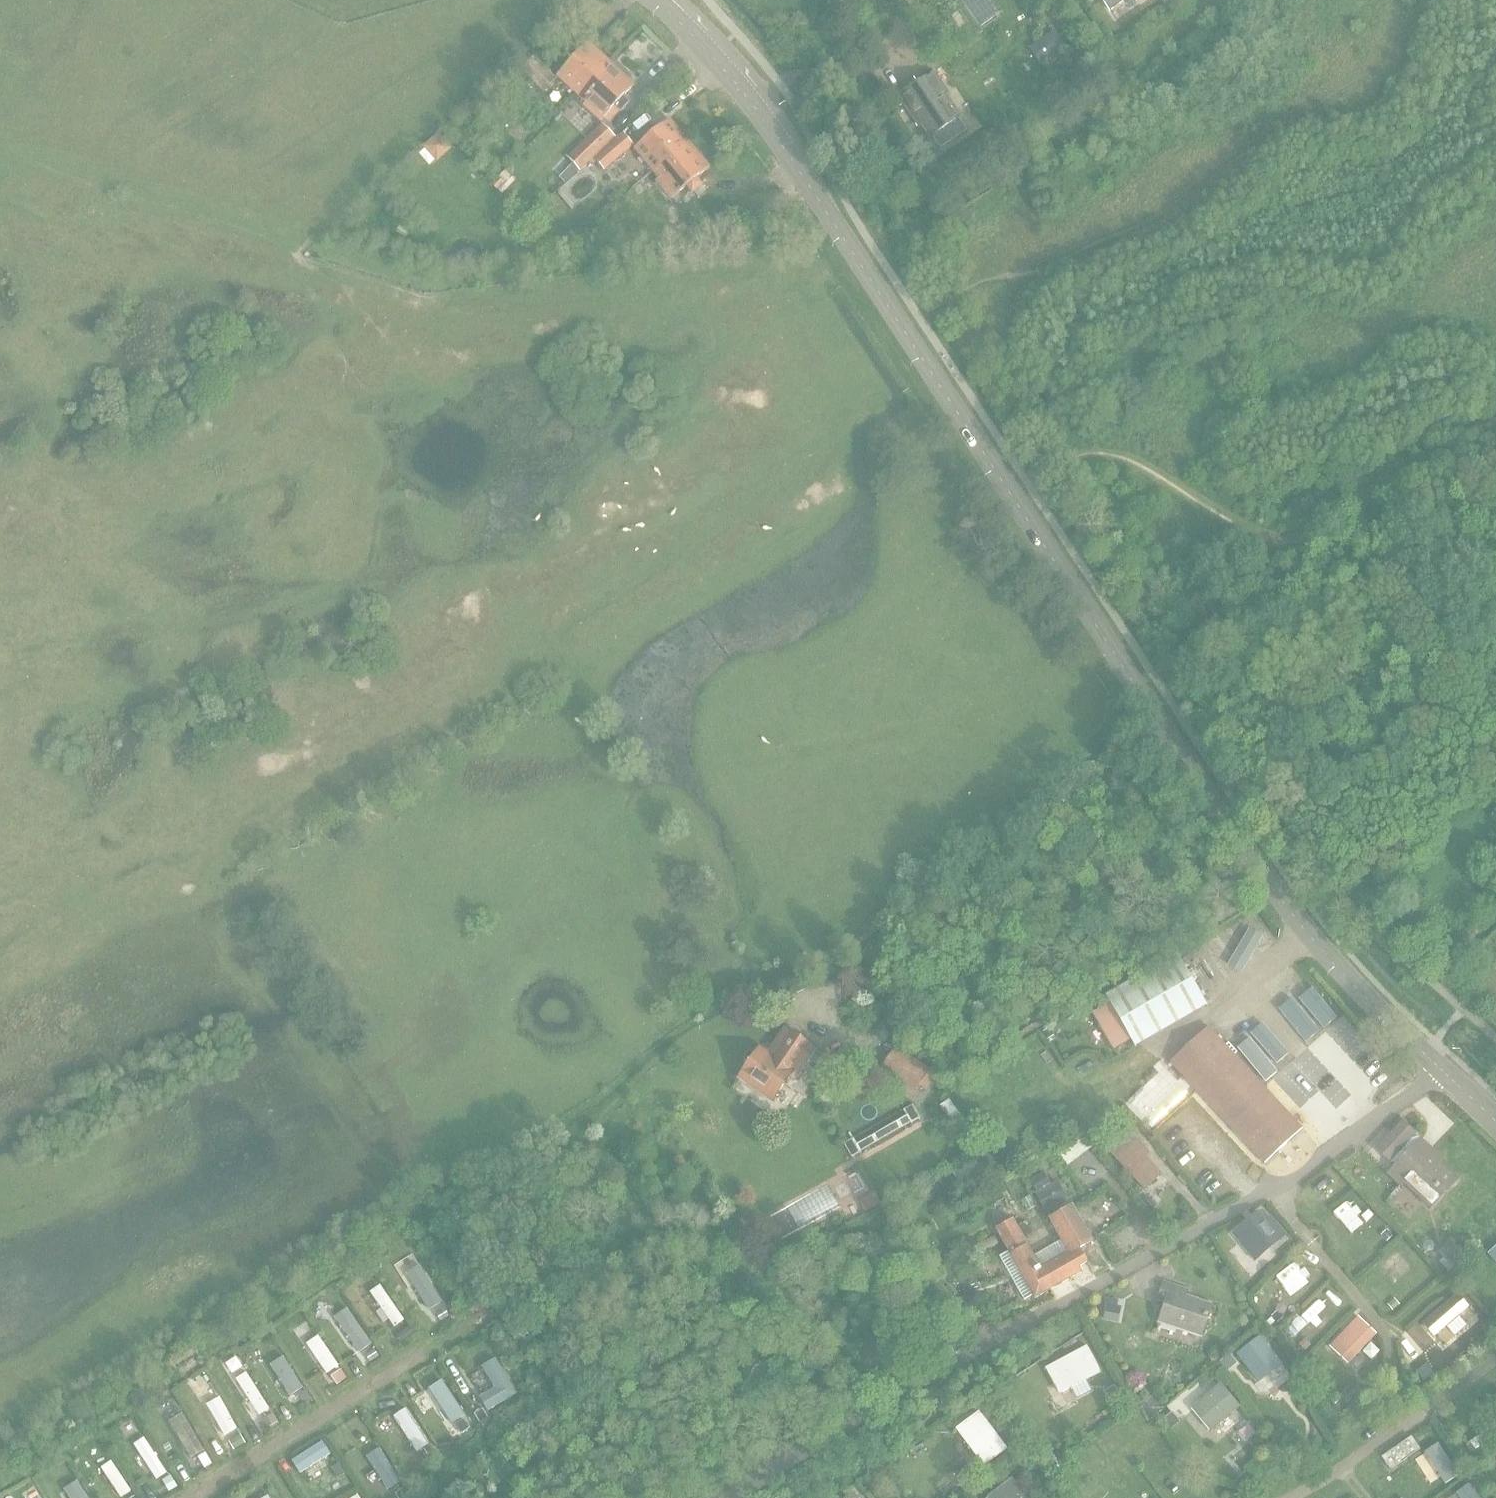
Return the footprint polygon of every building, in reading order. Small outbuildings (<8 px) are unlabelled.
[(987,36),(1003,25),(986,0),(961,0),(981,29),(982,29),(987,36)] [(595,75),(608,62),(587,42),(557,76),(577,94),(590,81),(593,84),(598,78),(595,75)] [(590,81),(577,94),(585,102),(582,105),(600,121),(614,106),(620,111),(628,103),(622,97),(633,85),(608,62),(595,75),(598,78),(593,84),(590,81)] [(938,148),(964,130),(940,95),(945,92),(930,71),(895,95),(915,124),(920,121),(938,148)] [(671,153),(686,140),(669,119),(634,148),(636,151),(627,158),(639,172),(648,165),(652,169),(665,158),(667,160),(673,154),(671,153)] [(611,137),(600,125),(564,159),(576,170),(611,137)] [(594,158),(604,170),(633,144),(623,132),(594,158)] [(665,158),(652,169),(659,178),(656,180),(676,205),(685,198),(679,191),(687,185),(692,192),(701,184),(696,178),(709,167),(686,140),(671,153),(673,154),(667,160),(665,158)] [(646,211),(661,230),(668,224),(653,205),(646,211)] [(1130,1039),(1135,1047),(1206,1005),(1176,954),(1105,995),(1109,1002),(1091,1013),(1113,1050),(1130,1039)] [(1168,1062),(1264,1165),(1303,1130),(1207,1027),(1168,1062)] [(789,1077),(793,1081),(814,1050),(784,1029),(771,1047),(778,1052),(773,1060),(758,1050),(739,1078),(772,1101),(789,1077)] [(919,1086),(925,1090),(936,1074),(895,1046),(877,1072),(913,1096),(919,1086)] [(959,1132),(968,1125),(949,1098),(939,1105),(946,1115),(942,1118),(947,1125),(951,1122),(959,1132)] [(1430,1207),(1456,1180),(1429,1154),(1432,1151),(1401,1121),(1376,1148),(1389,1161),(1391,1158),(1396,1163),(1387,1173),(1400,1185),(1403,1182),(1430,1207)] [(1137,1130),(1132,1134),(1124,1125),(1103,1145),(1144,1190),(1161,1174),(1145,1157),(1149,1153),(1142,1144),(1146,1140),(1137,1130)] [(1057,1180),(1050,1184),(1043,1171),(1029,1178),(1037,1191),(1035,1192),(1045,1211),(1068,1199),(1057,1180)] [(1078,1247),(1078,1248),(1090,1241),(1070,1205),(1048,1217),(1061,1239),(1068,1252),(1078,1247)] [(1279,1239),(1257,1213),(1233,1233),(1247,1251),(1253,1246),(1260,1254),(1269,1247),(1270,1247),(1279,1239)] [(1044,1266),(1036,1253),(1034,1254),(1024,1237),(1031,1233),(1025,1221),(1017,1226),(1013,1218),(995,1228),(1035,1299),(1050,1290),(1039,1269),(1044,1266)] [(1087,1264),(1078,1248),(1078,1247),(1068,1252),(1061,1239),(1036,1253),(1044,1266),(1039,1269),(1050,1290),(1083,1272),(1080,1268),(1087,1264)] [(1437,1252),(1452,1267),(1465,1255),(1450,1240),(1437,1252)] [(406,1272),(428,1308),(440,1300),(418,1265),(406,1272)] [(1161,1319),(1200,1331),(1209,1302),(1185,1295),(1187,1289),(1162,1282),(1157,1299),(1166,1302),(1161,1319)] [(394,1326),(404,1319),(380,1284),(370,1291),(381,1307),(375,1312),(383,1322),(389,1318),(394,1326)] [(1447,1297),(1417,1325),(1428,1337),(1459,1309),(1447,1297)] [(338,1318),(361,1350),(371,1343),(348,1311),(338,1318)] [(1358,1316),(1329,1346),(1348,1363),(1376,1333),(1358,1316)] [(305,1339),(327,1371),(337,1365),(316,1333),(305,1339)] [(1236,1351),(1256,1379),(1280,1362),(1259,1334),(1236,1351)] [(1045,1367),(1059,1394),(1101,1371),(1087,1345),(1045,1367)] [(270,1364),(291,1395),(303,1387),(283,1356),(270,1364)] [(258,1414),(269,1407),(246,1372),(236,1378),(250,1402),(247,1404),(253,1414),(256,1411),(258,1414)] [(459,1381),(480,1414),(482,1413),(484,1417),(488,1414),(486,1411),(491,1408),(490,1407),(497,1402),(477,1372),(470,1377),(469,1375),(459,1381)] [(432,1389),(453,1421),(463,1415),(442,1382),(432,1389)] [(1220,1382),(1191,1407),(1211,1430),(1240,1405),(1220,1382)] [(207,1404),(224,1435),(237,1427),(219,1397),(207,1404)] [(394,1415),(417,1451),(429,1444),(405,1408),(394,1415)] [(955,1428),(984,1466),(1007,1448),(979,1411),(955,1428)] [(169,1421),(190,1457),(203,1450),(183,1413),(169,1421)] [(134,1444),(156,1479),(166,1472),(144,1437),(134,1444)] [(324,1440),(294,1458),(300,1469),(312,1462),(314,1466),(322,1461),(319,1457),(330,1450),(324,1440)] [(1263,1453),(1270,1463),(1283,1453),(1276,1443),(1263,1453)] [(1401,1445),(1380,1458),(1386,1466),(1406,1453),(1401,1445)] [(372,1461),(390,1489),(400,1483),(382,1455),(372,1461)] [(103,1468),(121,1497),(131,1491),(113,1462),(103,1468)] [(71,1497),(88,1497),(75,1478),(64,1486),(71,1497)] [(989,1497),(1027,1497),(1012,1478),(987,1496),(989,1497)]
